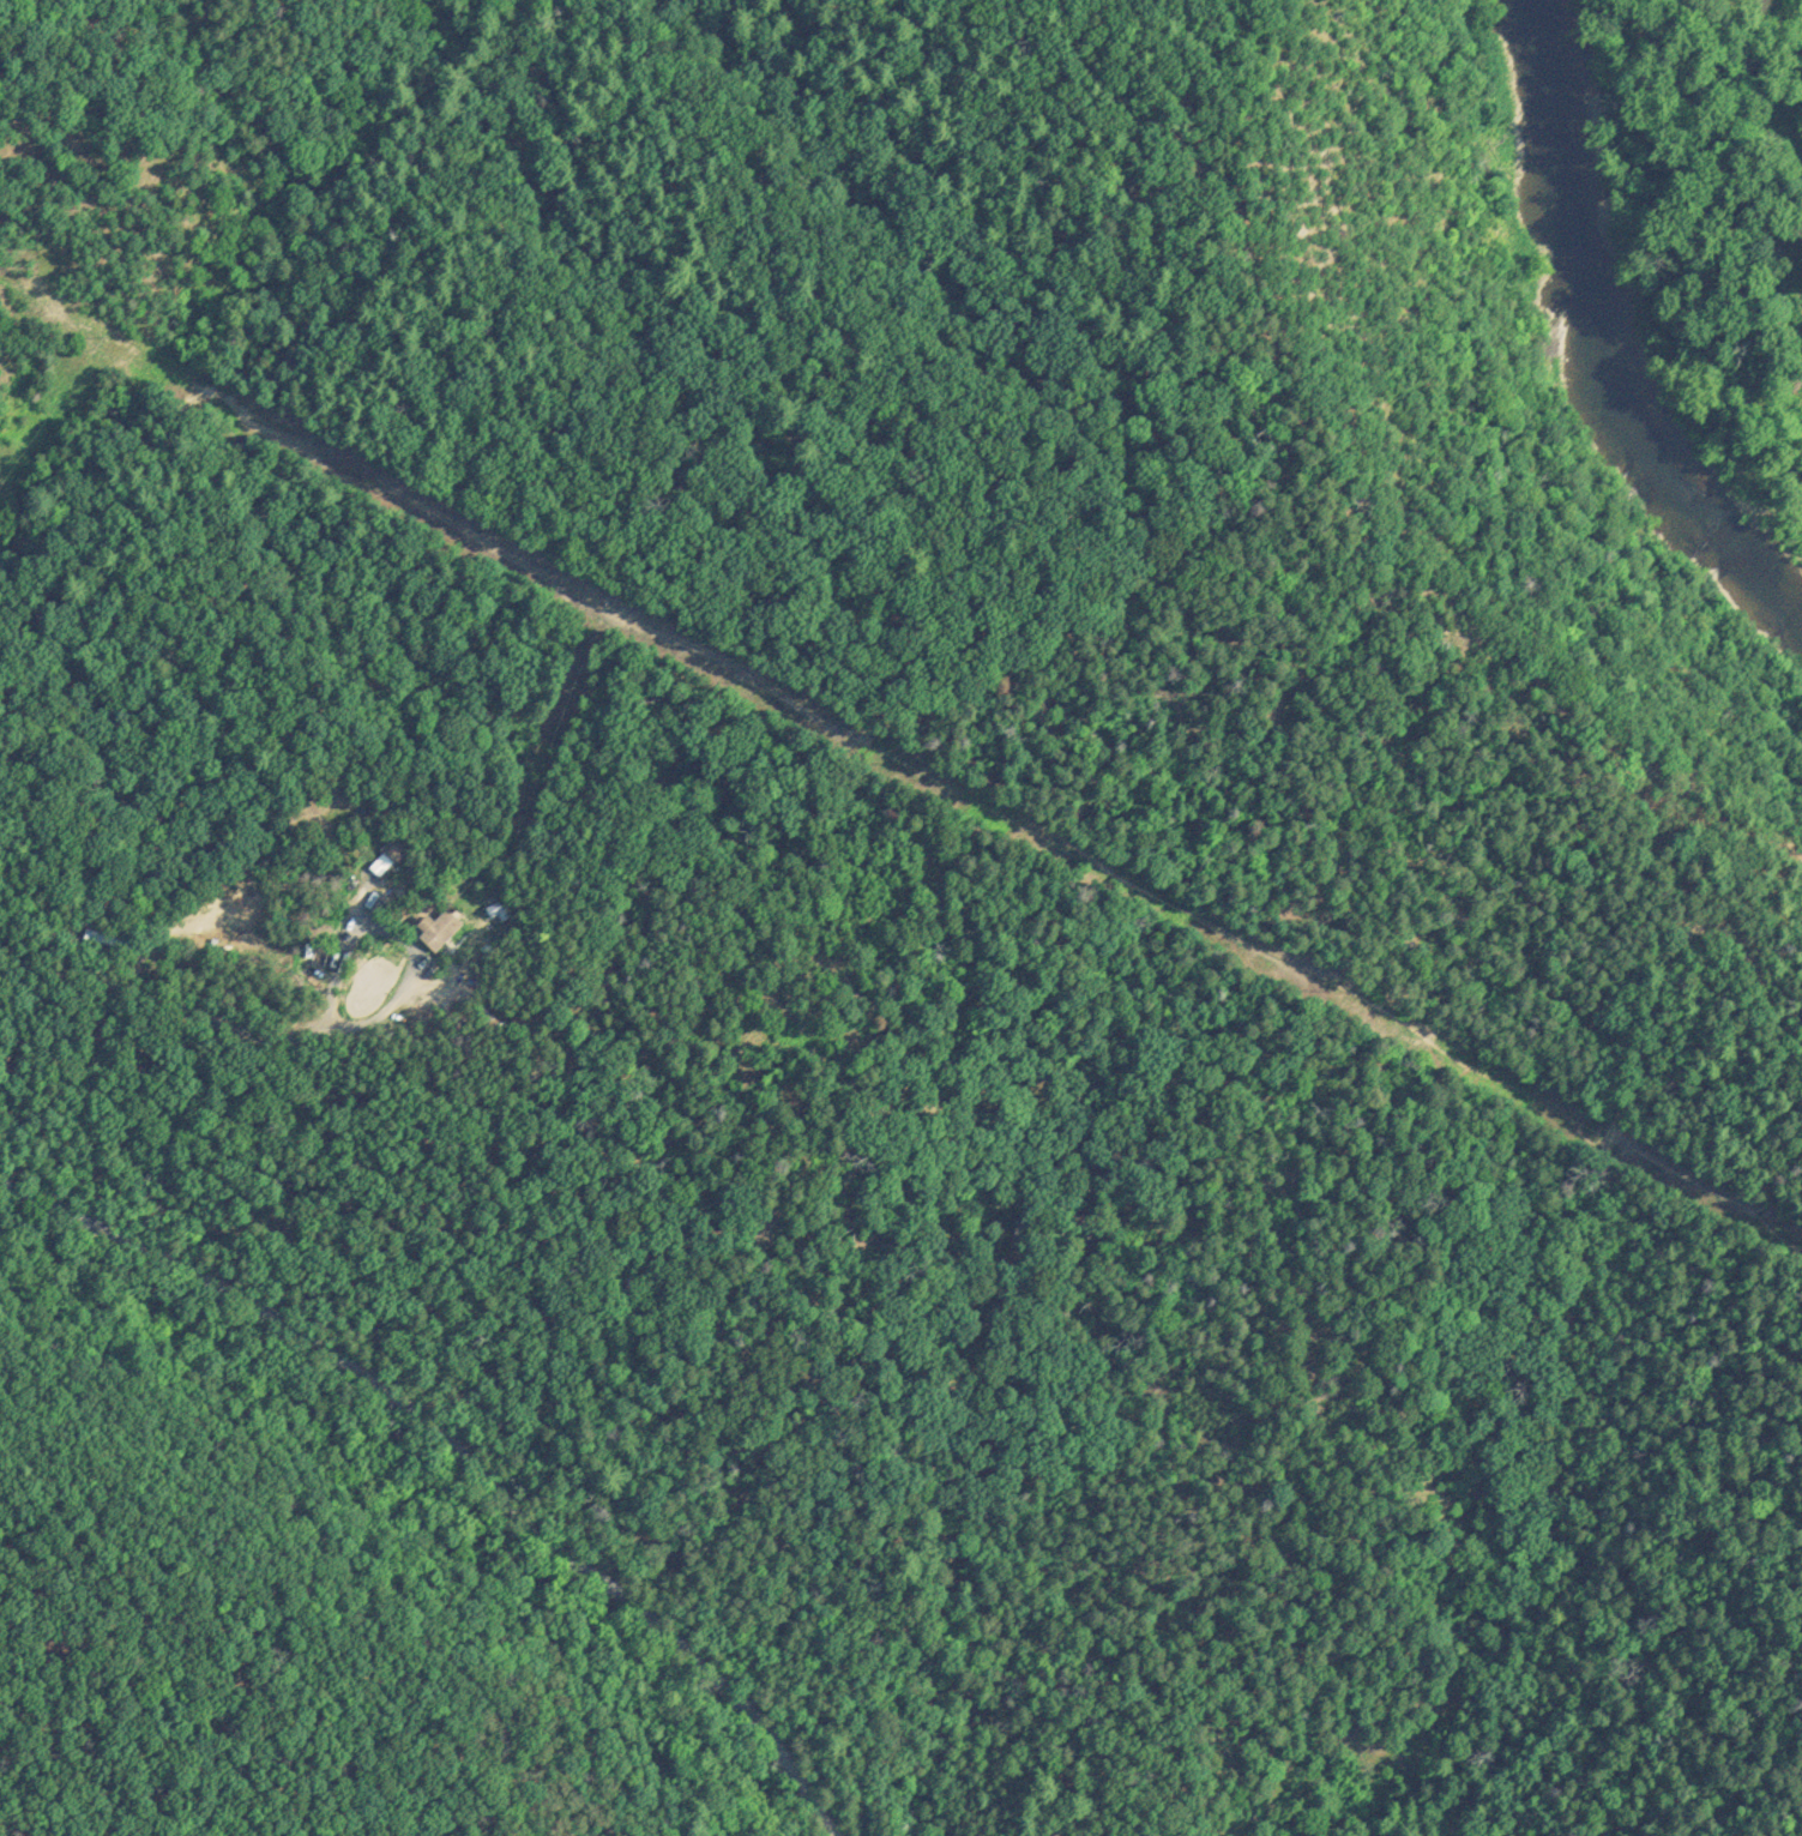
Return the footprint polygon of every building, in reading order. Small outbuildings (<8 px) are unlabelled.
[(365,859),(375,874),(408,854),(398,839),(365,859)] [(462,923),(446,907),(433,920),(427,914),(411,930),(433,952),(462,923)]
